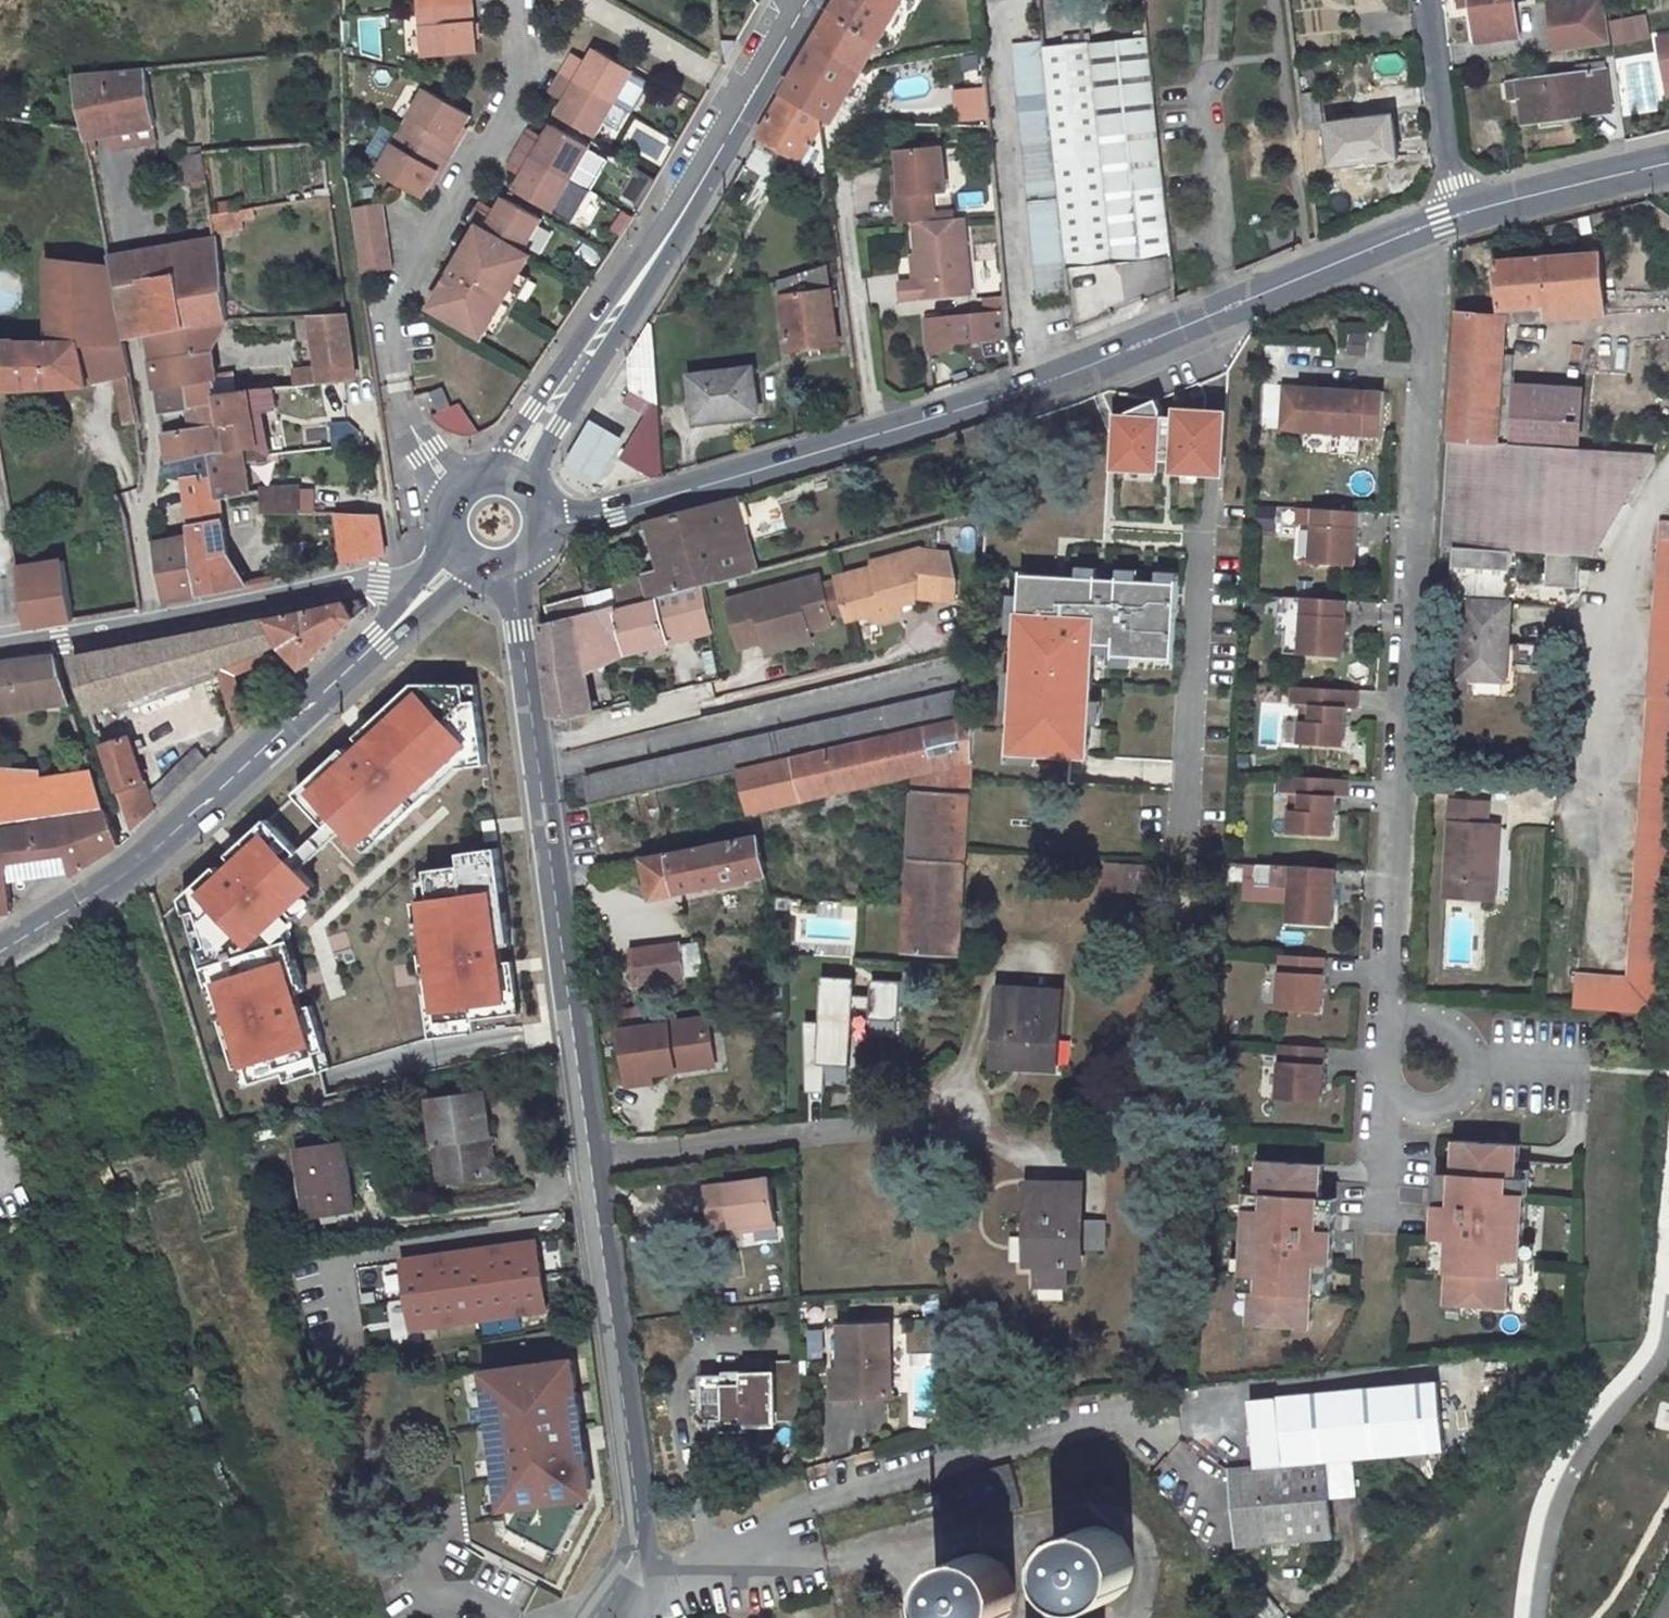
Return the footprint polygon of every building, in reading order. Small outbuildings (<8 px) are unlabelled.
[(472,6),(471,0),(416,0),(417,11),(472,6)] [(814,44),(813,45),(862,73),(904,0),(839,0),(814,44)] [(1477,42),(1518,37),(1513,0),(1471,0),(1477,42)] [(1611,46),(1608,21),(1604,0),(1562,0),(1547,2),(1554,54),(1611,46)] [(432,58),(475,54),(473,22),(472,6),(417,11),(421,58),(432,57),(432,58)] [(1610,19),(1614,43),(1645,39),(1641,14),(1610,19)] [(1656,41),(1664,82),(1668,81),(1668,38),(1656,41)] [(1066,268),(1117,263),(1170,257),(1146,39),(1095,45),(1044,50),(1066,268)] [(1068,294),(1066,268),(1044,50),(1043,43),(1014,47),(1037,297),(1068,294)] [(785,93),(834,122),(862,73),(813,45),(785,93)] [(562,75),(604,99),(616,106),(635,72),(629,69),(595,50),(585,68),(571,61),(562,75)] [(1604,65),(1578,68),(1579,75),(1518,82),(1523,123),(1609,113),(1604,65)] [(86,140),(157,128),(146,68),(73,75),(84,130),(86,140)] [(567,122),(597,139),(616,106),(604,99),(562,75),(554,89),(569,97),(558,116),(567,122)] [(955,122),(989,120),(987,85),(953,87),(955,122)] [(401,130),(445,156),(453,144),(470,115),(426,88),(401,130)] [(829,192),(824,159),(822,141),(834,122),(785,93),(760,137),(804,164),(800,182),(829,192)] [(1299,97),(1303,129),(1322,128),(1318,95),(1299,97)] [(1393,119),(1328,126),(1332,166),(1397,158),(1393,119)] [(519,151),(572,181),(592,148),(562,130),(552,125),(541,145),(527,136),(519,151)] [(395,182),(421,198),(437,171),(445,156),(401,130),(377,171),(395,182)] [(896,154),(900,197),(894,198),(897,228),(934,223),(931,194),(943,192),(938,149),(896,154)] [(525,172),(515,190),(524,196),(553,213),(572,181),(519,151),(511,165),(525,172)] [(205,156),(181,159),(159,160),(162,186),(191,183),(193,193),(210,192),(205,156)] [(480,227),(524,252),(542,219),(518,206),(504,198),(493,217),(478,208),(470,221),(480,227)] [(350,209),(360,275),(390,271),(381,205),(350,209)] [(244,230),(243,221),(257,218),(256,208),(213,215),(216,233),(244,230)] [(918,262),(921,283),(915,284),(901,286),(903,305),(975,295),(964,219),(934,223),(914,226),(918,262)] [(480,227),(432,308),(482,337),(530,256),(524,252),(480,227)] [(225,292),(217,240),(112,259),(130,339),(150,335),(182,329),(177,299),(225,292)] [(1601,255),(1499,263),(1502,309),(1605,301),(1601,255)] [(125,340),(111,268),(49,260),(50,343),(17,344),(17,341),(0,341),(0,392),(90,388),(91,383),(115,379),(126,426),(140,422),(140,417),(125,340)] [(921,283),(918,262),(912,263),(915,284),(921,283)] [(827,267),(780,281),(789,350),(837,344),(827,267)] [(221,403),(220,393),(214,352),(228,319),(225,292),(177,299),(182,329),(150,335),(163,413),(215,404),(221,403)] [(1006,313),(1005,296),(994,297),(996,313),(1006,313)] [(1605,301),(1502,309),(1505,317),(1505,328),(1606,319),(1605,301)] [(319,366),(292,370),(294,386),(358,380),(347,313),(312,315),(319,366)] [(954,343),(997,339),(997,332),(1008,331),(1006,313),(925,322),(928,353),(954,351),(954,343)] [(1458,314),(1450,438),(1498,441),(1505,328),(1505,317),(1458,314)] [(629,358),(630,390),(656,406),(622,461),(654,479),(664,476),(651,320),(629,358)] [(696,421),(757,413),(751,370),(692,379),(696,421)] [(1333,389),(1284,387),(1280,433),(1329,435),(1333,389)] [(253,415),(277,412),(272,388),(220,393),(221,403),(215,404),(225,454),(259,448),(253,415)] [(1383,392),(1333,389),(1329,435),(1379,438),(1383,392)] [(1518,443),(1577,447),(1580,400),(1521,396),(1518,443)] [(448,440),(474,428),(461,401),(435,413),(448,440)] [(210,453),(210,456),(225,454),(215,404),(163,413),(170,452),(163,454),(165,462),(210,453)] [(1116,407),(1116,473),(1230,474),(1230,408),(1163,408),(1116,407)] [(625,440),(592,420),(567,464),(600,482),(625,440)] [(1450,438),(1448,437),(1441,545),(1457,546),(1580,554),(1597,555),(1599,503),(1627,504),(1658,452),(1577,447),(1518,443),(1498,441),(1450,438)] [(259,448),(225,454),(210,456),(213,473),(217,501),(221,500),(251,495),(245,463),(257,462),(258,466),(271,464),(270,455),(259,448)] [(217,501),(213,473),(185,478),(202,595),(251,585),(229,553),(221,500),(217,501)] [(262,493),(265,514),(300,514),(299,493),(262,493)] [(662,520),(676,568),(652,575),(654,583),(658,597),(702,586),(722,581),(723,583),(758,574),(758,572),(746,525),(739,526),(732,501),(662,520)] [(1627,504),(1599,503),(1597,555),(1627,504)] [(1360,513),(1314,510),(1310,567),(1356,570),(1360,513)] [(339,514),(345,566),(384,556),(378,514),(339,514)] [(1668,892),(1668,517),(1658,517),(1629,977),(1577,974),(1575,1009),(1661,1014),(1668,892)] [(190,536),(155,543),(167,601),(199,596),(190,536)] [(888,611),(899,618),(915,614),(921,602),(934,598),(932,588),(966,597),(970,582),(962,551),(942,546),(894,559),(895,564),(859,573),(871,615),(888,611)] [(1514,550),(1457,546),(1454,600),(1511,603),(1514,550)] [(1580,554),(1549,552),(1547,585),(1578,587),(1580,554)] [(20,568),(30,628),(74,622),(64,561),(20,568)] [(787,636),(831,625),(853,619),(841,573),(751,596),(764,642),(787,636)] [(654,583),(615,593),(620,608),(658,597),(654,583)] [(595,711),(592,700),(586,673),(603,670),(626,659),(630,652),(711,632),(702,586),(658,597),(659,602),(621,612),(620,608),(615,593),(614,589),(549,607),(553,625),(541,627),(547,674),(552,706),(552,712),(566,718),(595,711)] [(1347,603),(1301,599),(1297,655),(1342,658),(1347,603)] [(1068,603),(1014,600),(1009,670),(1057,673),(1060,628),(1067,628),(1068,603)] [(1511,603),(1464,601),(1460,678),(1506,680),(1511,603)] [(264,622),(208,636),(217,669),(279,643),(303,669),(358,617),(349,602),(264,622)] [(791,648),(835,636),(831,625),(787,636),(791,648)] [(74,661),(92,716),(217,669),(208,636),(74,661)] [(279,643),(217,669),(239,732),(252,720),(239,676),(276,660),(294,679),(303,669),(279,643)] [(25,703),(70,695),(58,658),(7,663),(0,665),(0,707),(25,703)] [(488,764),(477,684),(416,683),(356,738),(365,746),(354,757),(345,748),(297,793),(329,827),(337,836),(347,827),(370,851),(460,768),(488,764)] [(712,685),(645,698),(650,722),(717,709),(712,685)] [(590,778),(587,778),(593,805),(741,770),(976,714),(977,714),(979,687),(590,778)] [(1358,693),(1290,688),(1289,708),(1300,709),(1296,746),(1342,749),(1345,712),(1356,712),(1358,693)] [(741,770),(752,812),(915,773),(907,903),(963,906),(976,714),(741,770)] [(104,745),(125,808),(134,835),(157,812),(131,735),(104,745)] [(0,806),(3,827),(108,811),(94,771),(42,779),(0,769),(0,806)] [(1345,781),(1280,777),(1279,795),(1288,796),(1285,833),(1332,836),(1334,800),(1343,801),(1345,781)] [(1488,804),(1454,802),(1448,896),(1494,899),(1497,856),(1490,856),(1492,827),(1487,826),(1488,804)] [(0,806),(0,921),(13,913),(8,863),(69,854),(73,875),(121,844),(108,811),(3,827),(0,806)] [(498,839),(495,818),(484,820),(486,840),(498,839)] [(300,853),(269,819),(230,855),(238,863),(226,874),(218,866),(183,898),(243,1086),(286,1073),(288,1081),(332,1069),(313,1005),(303,1008),(298,993),(307,990),(288,926),(320,897),(312,889),(316,886),(301,870),(337,836),(329,827),(300,853)] [(1498,827),(1492,827),(1490,856),(1497,856),(1498,827)] [(655,897),(767,874),(759,837),(672,855),(672,854),(646,859),(655,897)] [(512,944),(499,847),(461,852),(464,866),(428,870),(430,877),(417,878),(420,902),(415,903),(433,1038),(478,1031),(476,1019),(522,1012),(515,959),(503,961),(501,945),(512,944)] [(1336,870),(1289,868),(1286,921),(1332,925),(1336,870)] [(963,906),(907,903),(905,951),(962,955),(963,906)] [(682,944),(633,952),(638,985),(686,978),(684,962),(692,960),(690,947),(683,948),(682,944)] [(1323,959),(1277,956),(1274,1010),(1320,1014),(1323,959)] [(856,976),(824,974),(821,1020),(809,1019),(809,1090),(827,1091),(828,1063),(851,1065),(852,1047),(854,1012),(856,976)] [(900,1036),(900,980),(873,980),(873,1036),(900,1036)] [(1058,995),(1004,992),(1000,1061),(1046,1064),(1048,1045),(1055,1046),(1058,995)] [(865,1012),(854,1012),(852,1047),(863,1047),(865,1012)] [(706,1019),(622,1032),(630,1085),(655,1081),(653,1073),(676,1070),(675,1065),(712,1059),(706,1019)] [(1048,1045),(1046,1064),(1054,1064),(1055,1046),(1048,1045)] [(1326,1049),(1279,1046),(1274,1100),(1320,1103),(1326,1049)] [(484,1093),(430,1101),(436,1143),(445,1142),(451,1181),(495,1175),(484,1093)] [(299,1151),(310,1215),(354,1208),(344,1143),(342,1133),(300,1140),(302,1150),(299,1151)] [(445,1142),(436,1143),(442,1183),(451,1181),(445,1142)] [(1516,1148),(1451,1143),(1449,1172),(1448,1193),(1432,1193),(1429,1258),(1444,1259),(1443,1276),(1440,1311),(1506,1316),(1507,1287),(1508,1276),(1494,1276),(1495,1263),(1518,1265),(1523,1198),(1502,1196),(1502,1185),(1515,1186),(1516,1176),(1516,1148)] [(1316,1166),(1252,1162),(1250,1190),(1249,1195),(1258,1195),(1258,1207),(1238,1207),(1234,1281),(1254,1281),(1254,1294),(1243,1294),(1243,1298),(1242,1325),(1308,1329),(1311,1297),(1313,1264),(1314,1230),(1315,1198),(1316,1166)] [(1449,1172),(1434,1171),(1432,1193),(1448,1193),(1449,1172)] [(1523,1187),(1523,1177),(1516,1176),(1515,1186),(1502,1185),(1502,1196),(1523,1198),(1523,1187)] [(717,1230),(740,1227),(780,1222),(774,1179),(712,1186),(717,1230)] [(1080,1189),(1033,1189),(1033,1238),(1039,1238),(1039,1283),(1066,1284),(1066,1262),(1079,1263),(1079,1249),(1079,1222),(1080,1189)] [(1258,1207),(1258,1195),(1249,1195),(1250,1190),(1239,1189),(1238,1207),(1258,1207)] [(1329,1199),(1315,1198),(1314,1230),(1328,1231),(1329,1199)] [(780,1222),(740,1227),(740,1234),(781,1229),(780,1222)] [(1103,1249),(1104,1222),(1079,1222),(1079,1249),(1103,1249)] [(537,1242),(406,1261),(415,1329),(546,1309),(537,1242)] [(1444,1259),(1429,1258),(1429,1275),(1443,1276),(1444,1259)] [(1518,1265),(1495,1263),(1494,1276),(1508,1276),(1507,1287),(1517,1287),(1518,1265)] [(1325,1297),(1327,1265),(1313,1264),(1311,1297),(1325,1297)] [(1254,1294),(1254,1281),(1234,1281),(1234,1294),(1234,1299),(1243,1298),(1243,1294),(1254,1294)] [(844,1325),(843,1371),(846,1371),(847,1397),(891,1397),(892,1326),(844,1325)] [(807,1329),(809,1351),(826,1349),(824,1328),(807,1329)] [(572,1361),(486,1374),(509,1526),(557,1553),(589,1490),(572,1361)] [(748,1426),(776,1424),(776,1422),(801,1421),(800,1361),(773,1362),(773,1366),(747,1367),(744,1371),(725,1372),(725,1376),(701,1376),(701,1410),(698,1410),(699,1420),(704,1426),(712,1425),(712,1431),(747,1430),(748,1426)] [(836,1371),(836,1397),(847,1397),(846,1371),(843,1371),(836,1371)] [(1436,1382),(1250,1400),(1256,1468),(1325,1461),(1442,1451),(1436,1382)] [(1229,1470),(1237,1544),(1332,1535),(1325,1461),(1256,1468),(1229,1470)] [(976,1515),(1014,1504),(1003,1465),(954,1479),(960,1503),(966,1502),(968,1508),(974,1507),(976,1515)] [(1143,1537),(1066,1530),(1059,1603),(1136,1610),(1143,1537)] [(940,1565),(942,1617),(1021,1617),(1018,1561),(940,1565)] [(403,1609),(390,1614),(392,1617),(406,1617),(403,1609)]
